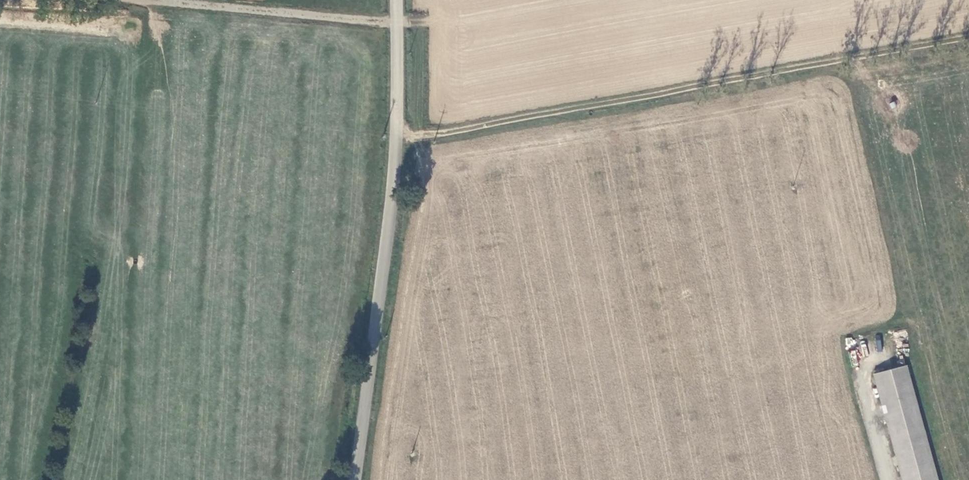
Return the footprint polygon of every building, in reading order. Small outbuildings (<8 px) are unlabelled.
[(907,373),(877,378),(903,479),(934,479),(907,373)]
